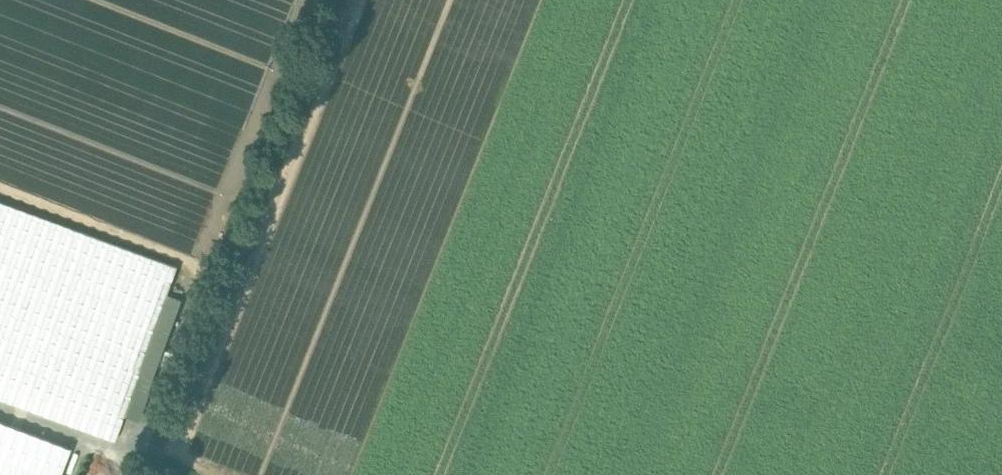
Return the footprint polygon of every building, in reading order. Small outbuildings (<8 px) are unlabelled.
[(0,201),(0,396),(113,437),(176,263),(0,201)] [(67,441),(0,421),(0,474),(57,474),(67,441)]
